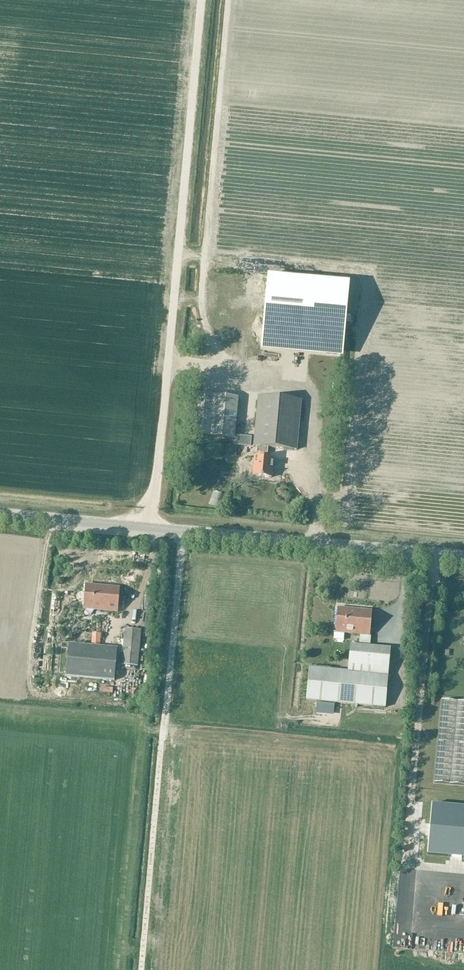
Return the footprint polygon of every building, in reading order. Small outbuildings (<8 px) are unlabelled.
[(262,337),(344,345),(349,284),(268,276),(262,337)] [(195,435),(235,439),(239,397),(198,394),(195,435)] [(269,447),(299,449),(303,400),(259,397),(254,446),(258,446),(257,456),(256,456),(254,477),(272,478),(274,458),(268,457),(269,447)] [(251,436),(236,435),(235,439),(235,444),(250,445),(251,436)] [(228,455),(236,455),(237,446),(229,445),(228,455)] [(85,609),(119,612),(121,587),(87,584),(85,609)] [(371,636),(373,610),(339,608),(337,632),(361,634),(360,646),(351,645),(349,671),(310,667),(307,700),(386,708),(391,648),(370,646),(371,636)] [(126,629),(122,665),(139,666),(142,630),(126,629)] [(70,644),(67,677),(116,681),(118,648),(100,647),(101,634),(93,633),(91,646),(70,644)] [(442,700),(435,783),(463,785),(463,702),(442,700)] [(432,805),(427,854),(463,858),(463,808),(432,805)]
